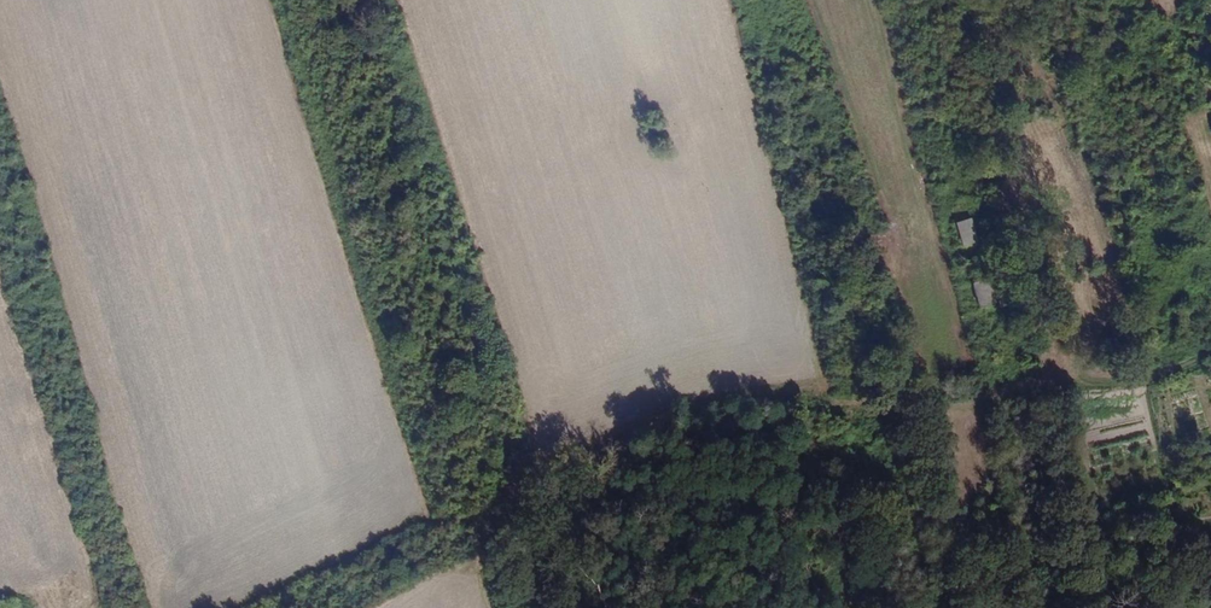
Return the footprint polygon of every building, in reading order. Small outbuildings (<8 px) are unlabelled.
[(960,213),(957,214),(964,238),(979,233),(972,209),(977,208),(971,189),(958,192),(959,198),(956,199),(960,213)] [(991,270),(974,274),(981,299),(998,295),(991,270)]
